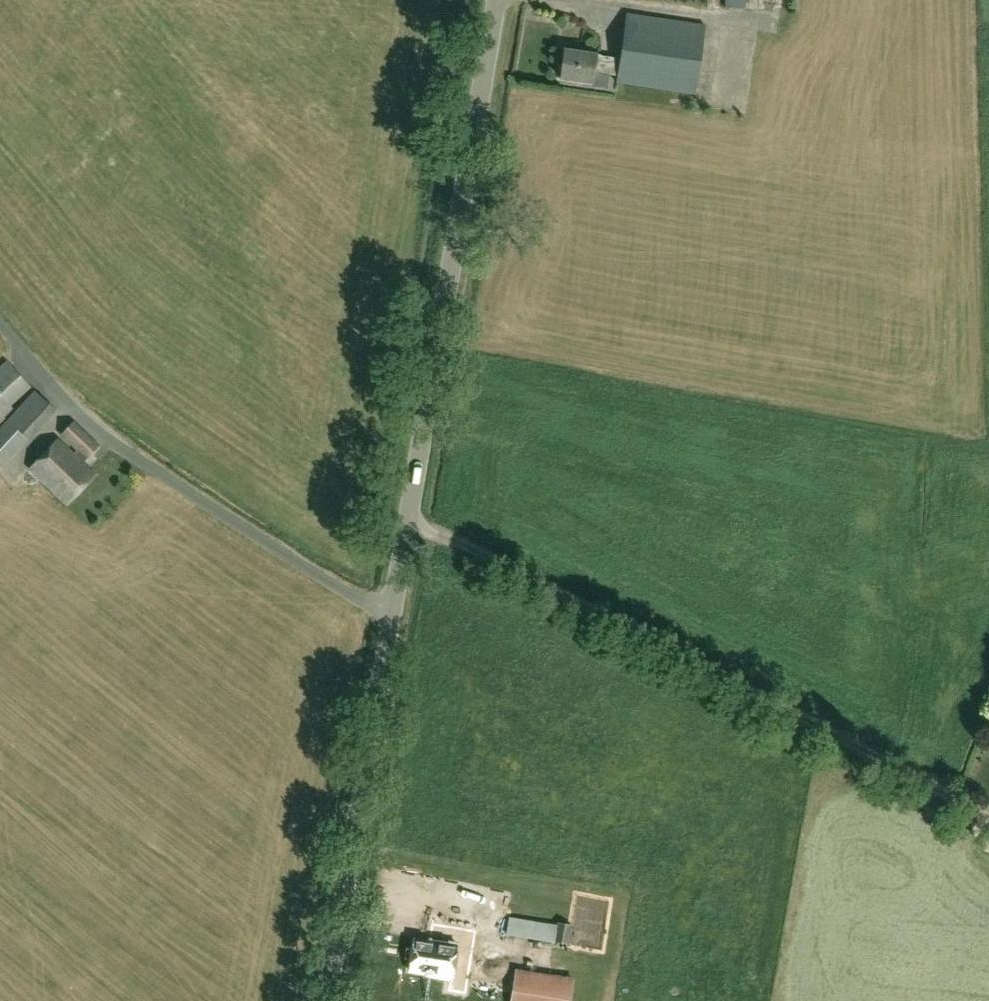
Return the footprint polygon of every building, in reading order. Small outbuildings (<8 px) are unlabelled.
[(695,92),(704,25),(626,13),(620,58),(617,75),(617,81),(695,92)] [(594,71),(617,75),(620,58),(601,56),(601,54),(565,49),(560,78),(592,82),(594,71)] [(0,366),(0,424),(16,410),(12,406),(32,387),(7,359),(0,366)] [(56,410),(35,390),(7,420),(0,427),(0,457),(6,463),(28,440),(29,441),(56,410)] [(58,437),(28,468),(66,506),(97,474),(84,462),(99,445),(74,421),(61,434),(77,448),(74,452),(58,437)] [(508,916),(506,933),(554,942),(553,946),(568,949),(573,925),(558,922),(557,924),(508,916)] [(409,970),(424,972),(424,975),(451,979),(456,950),(462,951),(463,944),(456,943),(435,940),(435,942),(414,938),(409,970)] [(510,1000),(569,1000),(573,980),(516,970),(510,1000)]
